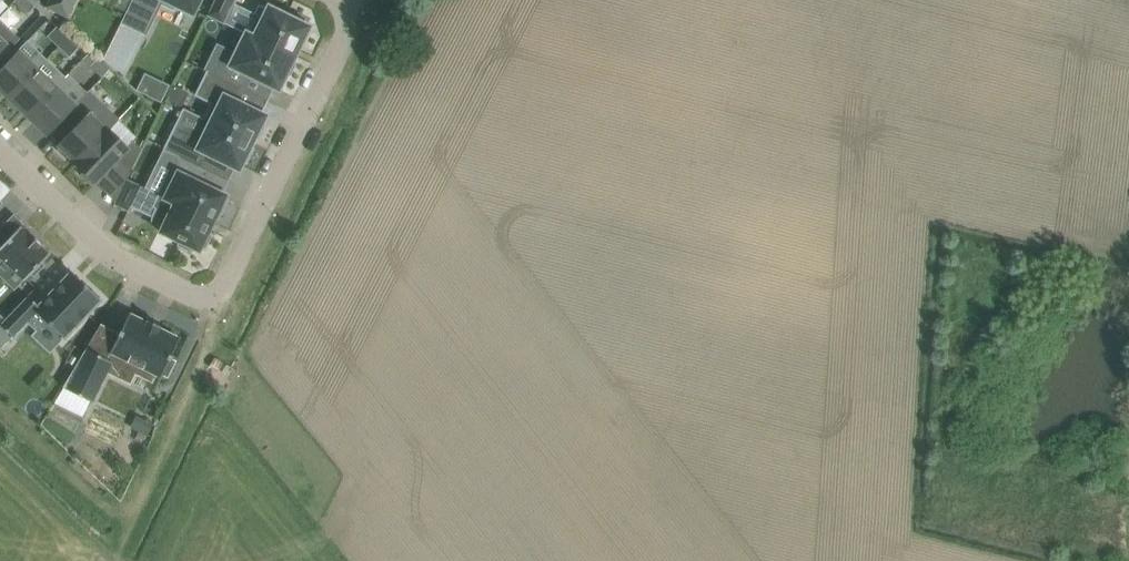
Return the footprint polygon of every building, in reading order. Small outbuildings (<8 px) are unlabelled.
[(35,6),(28,0),(15,0),(14,1),(28,14),(35,6)] [(67,16),(75,0),(50,0),(47,7),(67,16)] [(146,36),(162,5),(174,11),(176,6),(193,14),(199,0),(132,0),(121,23),(146,36)] [(233,0),(215,0),(207,15),(223,22),(233,0)] [(292,13),(290,17),(269,7),(254,37),(253,38),(293,57),(308,26),(303,24),(305,19),(292,13)] [(20,39),(0,20),(0,59),(20,39)] [(55,28),(47,36),(67,58),(76,51),(55,28)] [(253,38),(254,37),(246,33),(236,54),(217,45),(205,70),(207,71),(239,87),(243,89),(250,75),(278,89),(285,73),(290,75),(296,62),(292,60),(293,57),(253,38)] [(28,60),(18,50),(0,69),(0,90),(9,99),(37,69),(46,59),(38,51),(28,60)] [(97,57),(89,66),(101,77),(109,69),(97,57)] [(28,117),(65,77),(56,69),(47,78),(37,69),(9,99),(28,117)] [(239,87),(207,71),(196,95),(211,103),(204,118),(252,142),(254,138),(258,140),(265,125),(261,123),(265,115),(233,100),(239,87)] [(144,75),(137,91),(157,101),(165,85),(144,75)] [(65,95),(74,86),(65,77),(28,117),(47,135),(67,114),(75,106),(75,105),(65,95)] [(109,130),(118,120),(88,92),(75,105),(75,106),(67,114),(78,124),(57,145),(59,147),(57,150),(66,158),(68,155),(76,163),(109,129),(109,130)] [(194,138),(174,128),(164,149),(180,156),(200,166),(207,153),(238,169),(242,161),(246,163),(253,149),(249,147),(252,142),(204,118),(194,138)] [(127,146),(109,130),(109,129),(76,163),(74,164),(83,172),(81,175),(89,183),(92,181),(94,183),(116,161),(129,173),(141,149),(133,140),(127,146)] [(225,195),(202,184),(208,171),(200,166),(180,156),(161,195),(213,221),(217,212),(222,214),(228,201),(224,199),(225,195)] [(140,186),(127,179),(114,205),(128,211),(140,186)] [(201,246),(205,248),(211,236),(207,233),(213,221),(161,195),(160,194),(154,206),(157,208),(153,216),(153,221),(154,225),(158,228),(162,230),(161,232),(180,242),(178,246),(191,252),(193,247),(199,250),(201,246)] [(31,273),(34,276),(44,265),(41,262),(49,254),(39,245),(41,243),(31,234),(29,236),(20,227),(8,239),(0,232),(0,262),(3,259),(24,280),(31,273)] [(0,349),(12,336),(13,337),(14,336),(27,322),(37,331),(46,321),(63,338),(64,337),(64,336),(99,300),(100,299),(72,272),(71,273),(71,274),(66,280),(40,307),(28,296),(0,324),(0,349)] [(110,352),(138,366),(136,371),(153,379),(155,374),(161,377),(162,374),(167,376),(175,362),(170,359),(180,338),(159,328),(160,326),(148,320),(147,322),(129,313),(110,352)] [(63,387),(53,403),(82,417),(90,401),(92,401),(106,373),(111,362),(85,349),(63,387)] [(143,419),(137,432),(147,436),(153,424),(143,419)]
